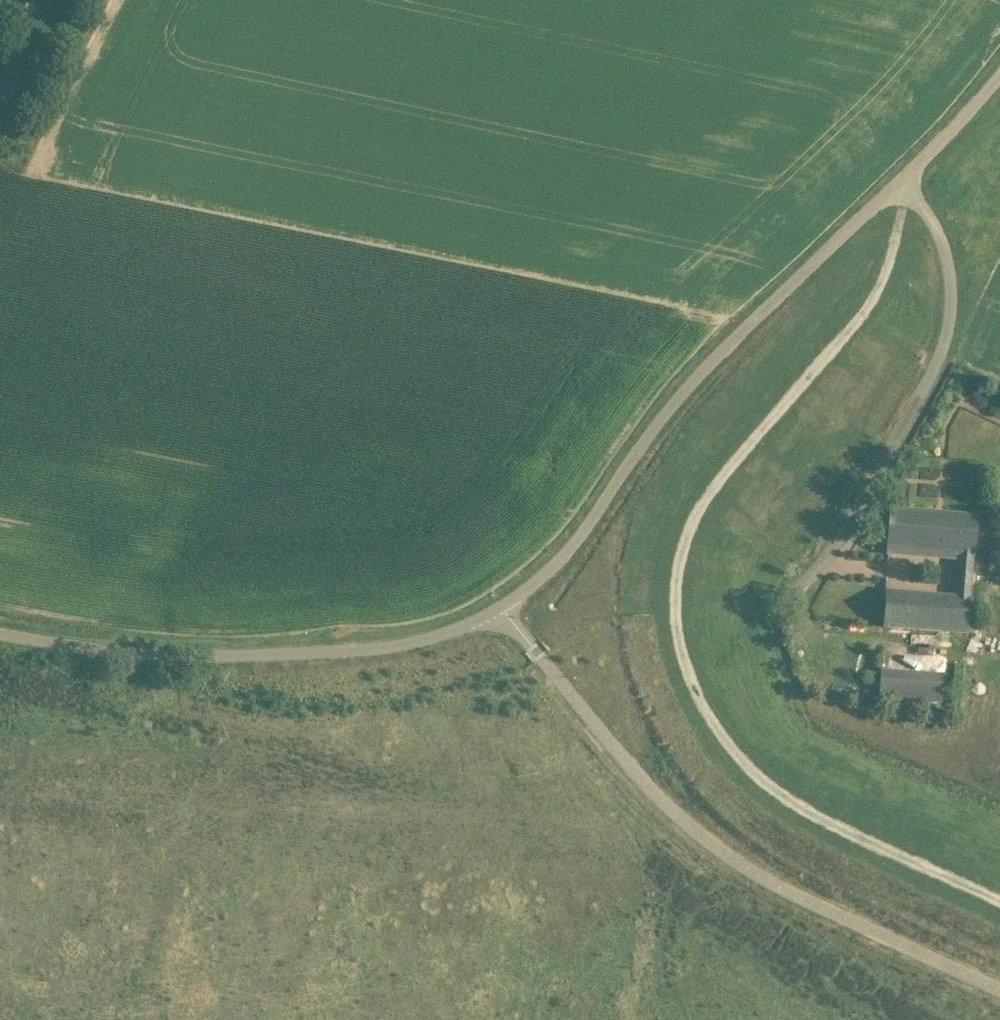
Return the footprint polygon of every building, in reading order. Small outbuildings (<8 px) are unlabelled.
[(966,634),(975,518),(891,511),(888,550),(959,555),(956,599),(888,594),(886,628),(966,634)] [(883,672),(881,699),(941,703),(943,676),(883,672)]
